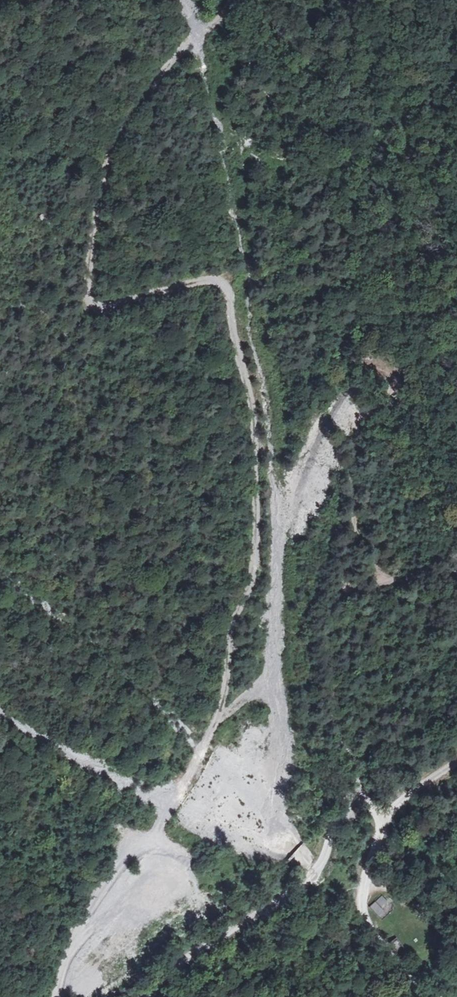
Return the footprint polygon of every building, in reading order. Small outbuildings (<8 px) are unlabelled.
[(382,895),(369,907),(380,917),(386,911),(383,908),(389,903),(382,895)] [(401,945),(395,940),(390,945),(396,950),(401,945)]
